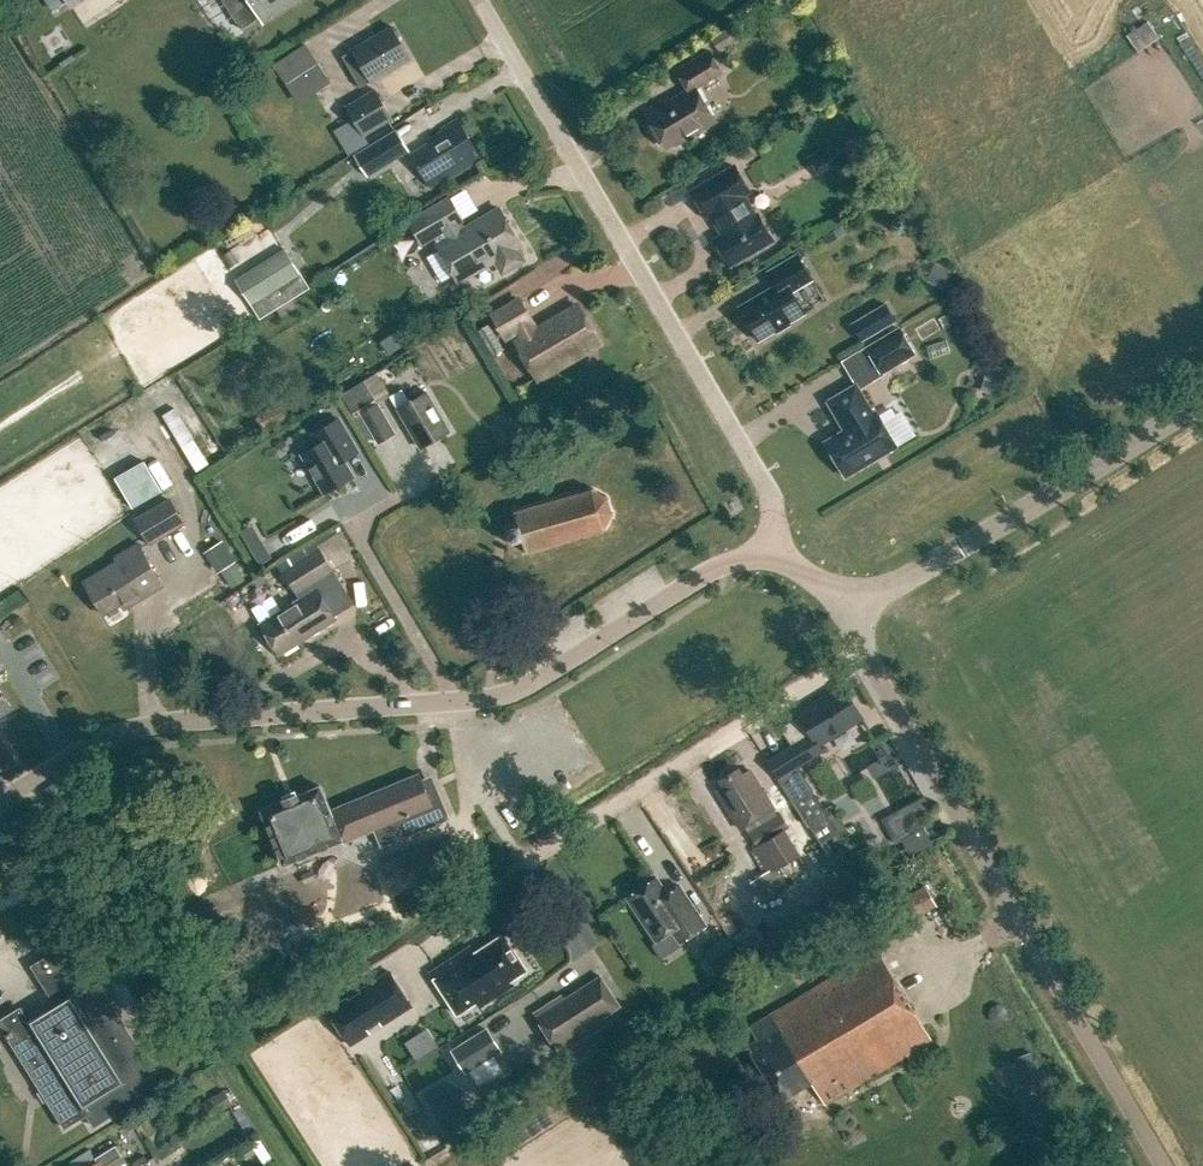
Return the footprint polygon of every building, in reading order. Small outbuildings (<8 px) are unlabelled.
[(110,0),(72,0),(69,1),(79,18),(110,0)] [(264,22),(299,0),(250,0),(264,22)] [(1128,49),(1152,39),(1144,20),(1120,30),(1128,49)] [(392,26),(339,56),(356,84),(368,77),(371,82),(411,58),(392,26)] [(710,38),(719,52),(737,41),(728,27),(710,38)] [(715,121),(695,87),(721,72),(709,51),(676,71),(688,90),(670,100),(668,98),(644,112),(666,147),(691,132),(692,134),(715,121)] [(318,64),(287,84),(299,101),(329,81),(318,64)] [(364,134),(394,117),(375,86),(345,104),(364,134)] [(453,174),(480,157),(457,118),(441,128),(442,130),(432,136),(434,141),(411,155),(429,185),(452,171),(453,174)] [(367,176),(409,151),(396,130),(354,155),(367,176)] [(822,181),(856,161),(842,137),(808,157),(822,181)] [(750,191),(735,166),(693,191),(691,187),(690,188),(706,216),(711,214),(723,234),(714,239),(731,268),(733,267),(730,264),(773,239),(758,214),(755,215),(743,195),(750,191)] [(502,274),(524,261),(516,249),(521,246),(499,208),(461,231),(456,223),(461,220),(449,199),(406,224),(418,245),(444,230),(448,238),(437,245),(459,282),(495,261),(502,274)] [(285,247),(235,278),(251,303),(260,318),(310,287),(300,272),(285,247)] [(758,340),(804,313),(792,291),(812,279),(797,254),(768,271),(776,285),(738,307),(758,340)] [(937,265),(928,282),(943,289),(951,272),(937,265)] [(535,330),(531,323),(533,322),(520,300),(492,316),(505,338),(518,330),(523,337),(516,341),(538,379),(601,342),(579,304),(535,330)] [(861,339),(896,319),(885,301),(851,321),(861,339)] [(491,355),(504,347),(489,322),(476,329),(491,355)] [(379,342),(388,355),(409,340),(400,327),(379,342)] [(881,373),(914,353),(899,327),(866,347),(881,373)] [(352,411),(374,398),(363,379),(340,393),(352,411)] [(873,412),(856,383),(827,400),(844,429),(825,441),(845,476),(897,446),(876,411),(873,412)] [(408,401),(401,388),(389,395),(420,446),(449,429),(426,390),(408,401)] [(377,441),(394,431),(377,402),(360,412),(377,441)] [(196,468),(208,462),(176,406),(164,413),(196,468)] [(323,492),(353,475),(339,452),(353,443),(338,417),(311,433),(317,443),(300,453),(323,492)] [(133,506),(161,489),(143,458),(114,475),(133,506)] [(526,549),(602,528),(609,514),(605,497),(591,489),(515,511),(518,523),(504,527),(508,542),(523,538),(526,549)] [(150,544),(185,523),(169,496),(134,517),(150,544)] [(199,550),(212,570),(230,559),(216,538),(199,550)] [(263,540),(251,547),(261,563),(273,556),(263,540)] [(125,607),(161,585),(137,543),(116,556),(118,560),(85,581),(104,613),(121,602),(125,607)] [(279,654),(335,619),(321,596),(341,583),(320,548),(283,572),(299,598),(260,623),(279,654)] [(235,562),(220,571),(230,588),(245,579),(235,562)] [(230,615),(247,604),(238,590),(220,601),(230,615)] [(12,707),(0,688),(0,715),(12,707)] [(821,753),(818,747),(862,721),(842,688),(798,715),(800,719),(782,730),(793,749),(796,748),(805,763),(821,753)] [(823,800),(853,861),(859,858),(864,866),(892,853),(886,840),(876,845),(854,799),(862,795),(872,817),(916,796),(901,766),(900,766),(883,731),(866,740),(876,760),(845,774),(851,786),(823,800)] [(770,761),(790,795),(821,842),(836,833),(825,814),(827,812),(788,750),(770,761)] [(742,777),(738,770),(721,781),(725,787),(718,791),(740,827),(772,808),(750,772),(742,777)] [(350,801),(364,835),(374,831),(380,847),(450,819),(437,786),(425,790),(418,773),(350,801)] [(364,835),(350,801),(331,809),(320,786),(262,810),(284,864),(342,841),(343,844),(364,835)] [(903,824),(907,830),(914,832),(921,829),(923,822),(919,815),(912,813),(905,817),(903,824)] [(788,827),(779,814),(749,833),(757,845),(754,848),(768,870),(751,881),(764,901),(809,873),(800,856),(816,846),(800,819),(788,827)] [(396,895),(439,876),(426,844),(382,862),(396,895)] [(766,941),(847,887),(835,868),(814,882),(817,886),(782,909),(779,904),(753,921),(766,941)] [(673,930),(681,942),(707,925),(681,885),(668,894),(657,877),(627,897),(657,941),(673,930)] [(881,937),(937,906),(924,883),(870,915),(881,937)] [(467,941),(427,968),(454,1009),(474,996),(477,1001),(510,980),(507,976),(523,965),(500,929),(471,948),(467,941)] [(718,972),(742,956),(727,932),(702,949),(718,972)] [(0,1019),(0,1024),(64,1127),(83,1116),(86,1114),(81,1105),(86,1102),(98,1121),(93,1124),(94,1126),(138,1098),(133,1090),(131,1086),(154,1072),(114,1008),(72,940),(43,959),(31,966),(54,1002),(27,1019),(20,1007),(19,1008),(14,1011),(0,1019)] [(824,1104),(932,1040),(877,951),(810,991),(811,993),(751,1029),(758,1041),(748,1047),(781,1100),(811,1082),(824,1104)] [(381,1025),(411,1006),(389,971),(359,990),(361,993),(349,1000),(347,998),(328,1010),(350,1045),(370,1032),(367,1028),(379,1021),(381,1025)] [(619,1006),(599,975),(563,999),(560,995),(533,1011),(559,1052),(603,1024),(599,1018),(619,1006)] [(465,1072),(501,1050),(487,1026),(450,1048),(465,1072)] [(404,1043),(416,1061),(438,1047),(427,1029),(404,1043)] [(1030,1053),(1014,1058),(1023,1085),(1039,1080),(1030,1053)] [(200,1104),(208,1117),(231,1103),(223,1090),(200,1104)] [(256,1153),(249,1142),(240,1148),(247,1159),(256,1153)] [(122,1156),(115,1146),(95,1158),(98,1162),(92,1165),(106,1165),(122,1156)]
